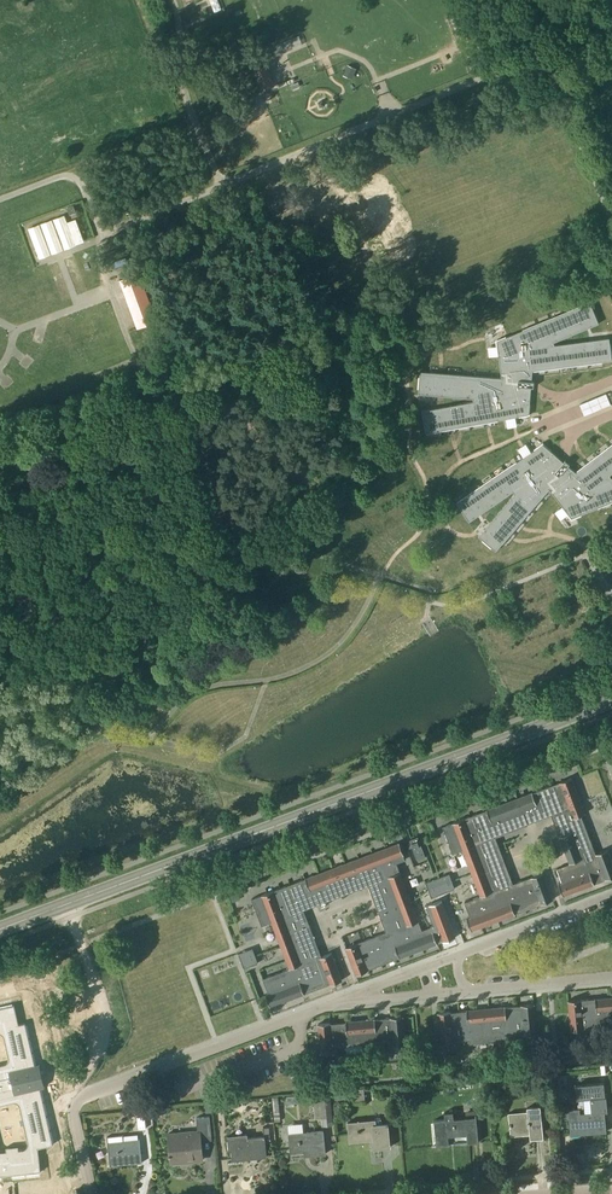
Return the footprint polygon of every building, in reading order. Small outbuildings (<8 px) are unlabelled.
[(474,36),(466,18),(457,22),(464,40),(474,36)] [(280,38),(283,50),(303,45),(300,33),(280,38)] [(203,48),(206,56),(216,52),(213,44),(203,48)] [(261,67),(266,90),(275,87),(269,65),(261,67)] [(39,259),(76,246),(64,215),(28,228),(39,259)] [(157,321),(139,272),(120,280),(138,328),(157,321)] [(594,299),(500,337),(506,374),(425,367),(419,389),(473,394),(474,396),(420,402),(420,425),(523,415),(541,373),(611,367),(611,344),(559,349),(558,347),(606,328),(594,299)] [(530,442),(450,498),(465,514),(502,490),(504,492),(482,536),(501,548),(532,487),(568,514),(611,496),(611,465),(596,472),(593,469),(611,453),(611,423),(556,464),(530,442)] [(443,826),(453,853),(463,849),(481,896),(465,902),(470,917),(467,919),(471,930),(553,899),(543,872),(513,884),(495,837),(528,825),(528,824),(551,815),(570,863),(557,868),(563,882),(559,884),(563,896),(611,877),(611,861),(607,849),(596,853),(581,815),(585,813),(572,777),(443,826)] [(410,839),(417,859),(426,856),(418,836),(410,839)] [(262,926),(272,922),(290,968),(263,978),(269,994),(266,995),(270,1007),(330,984),(330,985),(342,980),(332,953),(321,956),(304,910),(369,885),(386,932),(346,947),(356,975),(368,970),(368,969),(438,943),(433,931),(433,932),(431,927),(422,930),(397,863),(405,860),(402,850),(403,850),(400,842),(304,879),(252,899),(262,926)] [(449,873),(436,879),(426,882),(432,897),(455,888),(449,873)] [(253,948),(238,953),(244,968),(258,963),(253,948)] [(3,1175),(7,1174),(39,1163),(33,1140),(53,1133),(39,1082),(43,1081),(38,1061),(34,1062),(24,1023),(19,1025),(8,997),(0,1000),(0,1168),(3,1175)] [(581,1000),(581,999),(568,1000),(571,1031),(584,1029),(583,1029),(611,1026),(611,997),(581,1000)] [(438,1013),(441,1043),(453,1042),(453,1041),(469,1039),(470,1044),(509,1040),(508,1036),(525,1034),(525,1035),(537,1034),(534,1003),(522,1005),(506,1007),(506,1006),(467,1010),(467,1011),(450,1012),(450,1011),(438,1013)] [(331,1023),(318,1024),(322,1065),(341,1064),(341,1056),(338,1056),(337,1046),(389,1042),(390,1051),(387,1052),(388,1059),(407,1057),(403,1016),(391,1017),(391,1018),(375,1019),(375,1018),(346,1021),(346,1022),(331,1024),(331,1023)] [(406,1075),(435,1072),(434,1063),(405,1065),(406,1075)] [(607,1132),(605,1111),(608,1111),(606,1096),(605,1096),(604,1082),(576,1084),(577,1099),(590,1098),(591,1112),(579,1113),(579,1108),(569,1109),(571,1135),(582,1134),(582,1131),(590,1131),(590,1133),(607,1132)] [(352,1090),(353,1097),(353,1100),(365,1099),(364,1087),(352,1089),(352,1090)] [(348,1091),(334,1092),(335,1100),(349,1099),(349,1097),(348,1091)] [(332,1117),(334,1117),(332,1092),(313,1094),(315,1119),(321,1118),(322,1126),(333,1125),(332,1117)] [(530,1139),(544,1138),(541,1106),(527,1107),(528,1113),(509,1115),(511,1136),(512,1136),(511,1134),(530,1132),(530,1139)] [(136,1110),(138,1129),(146,1128),(144,1109),(136,1110)] [(467,1133),(468,1143),(479,1142),(477,1116),(454,1118),(453,1112),(445,1113),(445,1119),(434,1120),(437,1146),(448,1145),(447,1135),(467,1133)] [(203,1159),(202,1141),(212,1140),(210,1116),(197,1117),(198,1130),(168,1132),(170,1153),(168,1153),(168,1156),(170,1156),(171,1163),(182,1162),(182,1161),(203,1159)] [(348,1122),(350,1142),(362,1141),(369,1140),(374,1140),(375,1149),(391,1147),(388,1123),(376,1124),(376,1120),(348,1122)] [(310,1155),(326,1154),(324,1130),(290,1133),(291,1153),(309,1151),(310,1155)] [(267,1157),(266,1138),(265,1136),(264,1136),(248,1137),(247,1134),(228,1135),(229,1150),(231,1150),(232,1160),(267,1157)] [(140,1139),(124,1140),(124,1135),(119,1135),(107,1137),(110,1163),(141,1160),(142,1163),(140,1139)] [(44,1153),(49,1166),(57,1163),(52,1150),(44,1153)]
